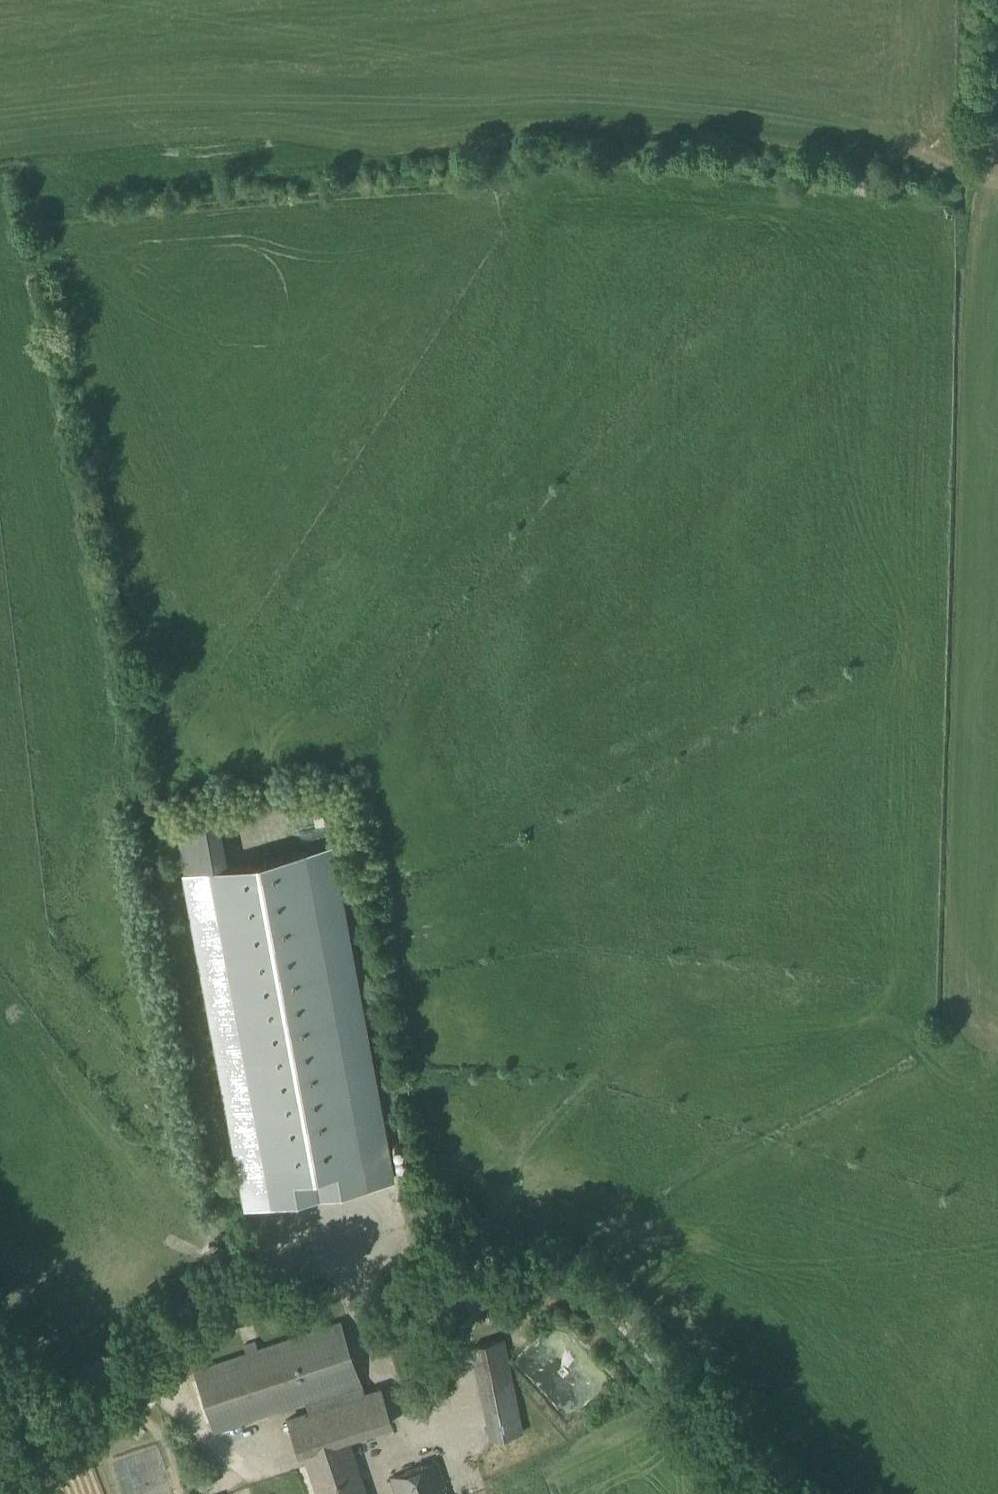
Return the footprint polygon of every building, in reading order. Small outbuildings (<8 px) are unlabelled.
[(305,852),(209,870),(269,1202),(367,1184),(305,852)] [(194,1371),(215,1432),(306,1402),(309,1412),(363,1394),(339,1321),(194,1371)] [(315,1493),(367,1493),(349,1438),(392,1423),(380,1389),(287,1420),(298,1454),(301,1453),(315,1493)] [(490,1439),(522,1432),(516,1404),(484,1410),(490,1439)] [(395,1493),(447,1493),(436,1462),(390,1478),(395,1493)]
